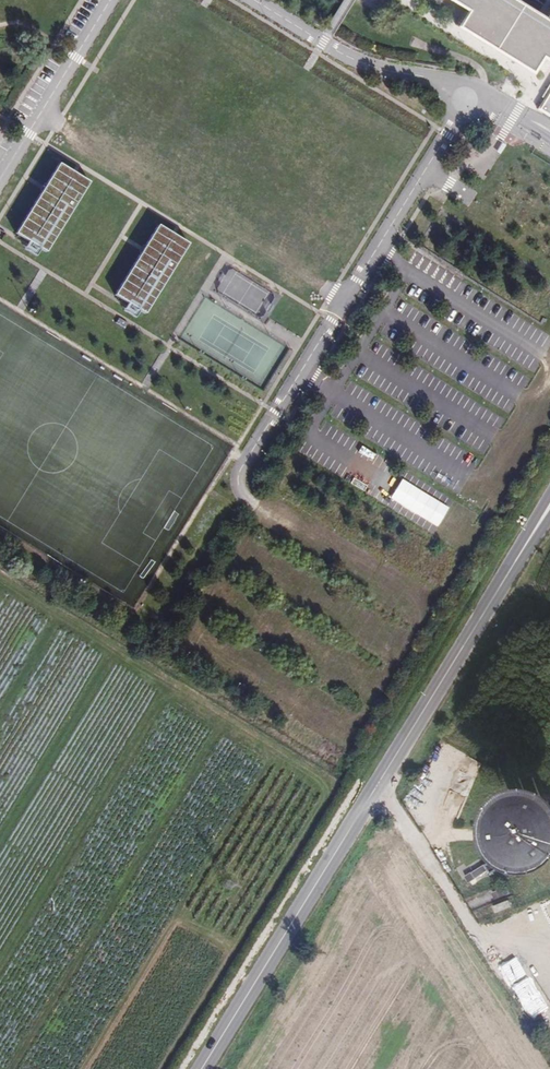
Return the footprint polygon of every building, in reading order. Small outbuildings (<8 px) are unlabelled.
[(467,5),(456,23),(531,69),(542,52),(549,58),(549,1),(543,13),(521,0),(459,0),(467,5)] [(540,108),(549,115),(549,92),(540,108)] [(74,172),(57,161),(16,232),(32,242),(47,251),(90,181),(74,172)] [(173,236),(156,226),(131,267),(115,293),(133,304),(147,312),(188,245),(173,236)] [(525,785),(525,786),(512,799),(506,819),(509,836),(519,852),(537,863),(549,863),(549,778),(540,779),(525,785)] [(483,865),(464,876),(467,883),(487,872),(483,865)] [(496,901),(508,898),(506,889),(494,892),(496,901)] [(510,900),(493,904),(495,912),(512,908),(510,900)]
